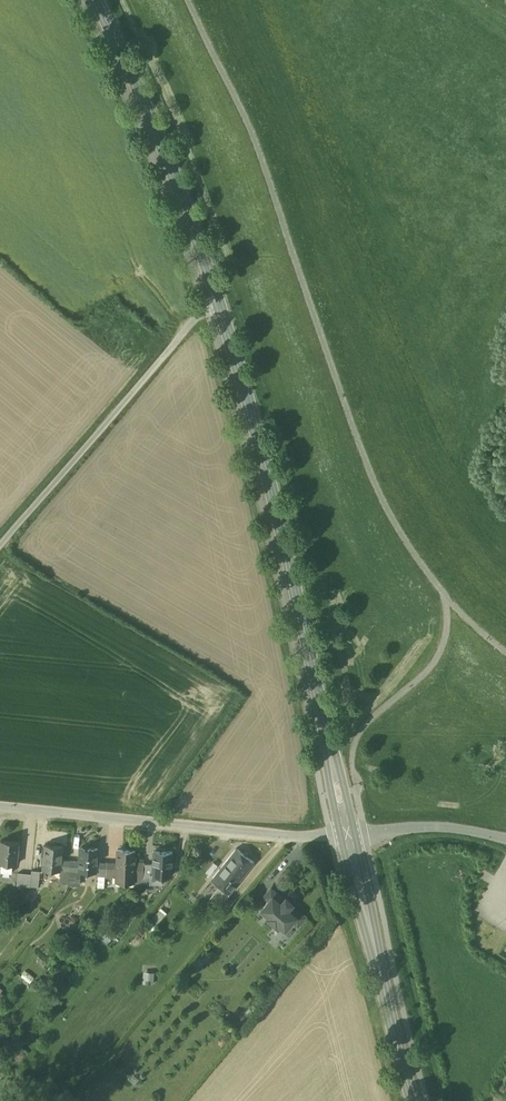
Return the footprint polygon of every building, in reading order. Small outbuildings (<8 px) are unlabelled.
[(1,840),(0,847),(0,862),(2,862),(1,871),(12,872),(13,864),(17,864),(19,842),(1,840)] [(63,846),(45,844),(43,868),(61,869),(61,860),(63,846)] [(98,848),(80,847),(79,861),(79,870),(96,871),(96,870),(97,862),(98,848)] [(135,850),(118,849),(117,863),(116,877),(116,881),(142,883),(143,873),(134,872),(135,863),(135,850)] [(237,849),(213,880),(221,887),(231,894),(255,863),(237,849)] [(172,852),(154,851),(154,864),(153,874),(171,875),(172,852)] [(70,860),(61,860),(61,869),(69,869),(70,860)] [(79,861),(70,860),(69,869),(79,870),(79,861)] [(107,862),(97,862),(96,870),(106,871),(107,862)] [(117,863),(107,862),(106,871),(106,876),(116,877),(117,863)] [(144,864),(135,863),(134,872),(143,873),(144,864)] [(154,864),(144,864),(143,873),(153,874),(154,864)] [(41,872),(32,871),(31,873),(30,886),(40,887),(41,872)] [(31,873),(18,872),(17,884),(30,886),(31,873)] [(221,887),(215,894),(211,891),(207,897),(220,907),(231,894),(221,887)] [(285,899),(271,887),(264,896),(269,900),(262,909),(269,915),(268,917),(276,924),(278,922),(285,929),(293,920),(298,924),(305,916),(291,905),(293,903),(286,897),(285,899)] [(108,942),(117,932),(110,926),(101,936),(108,942)] [(144,983),(154,983),(154,971),(144,970),(144,983)]
